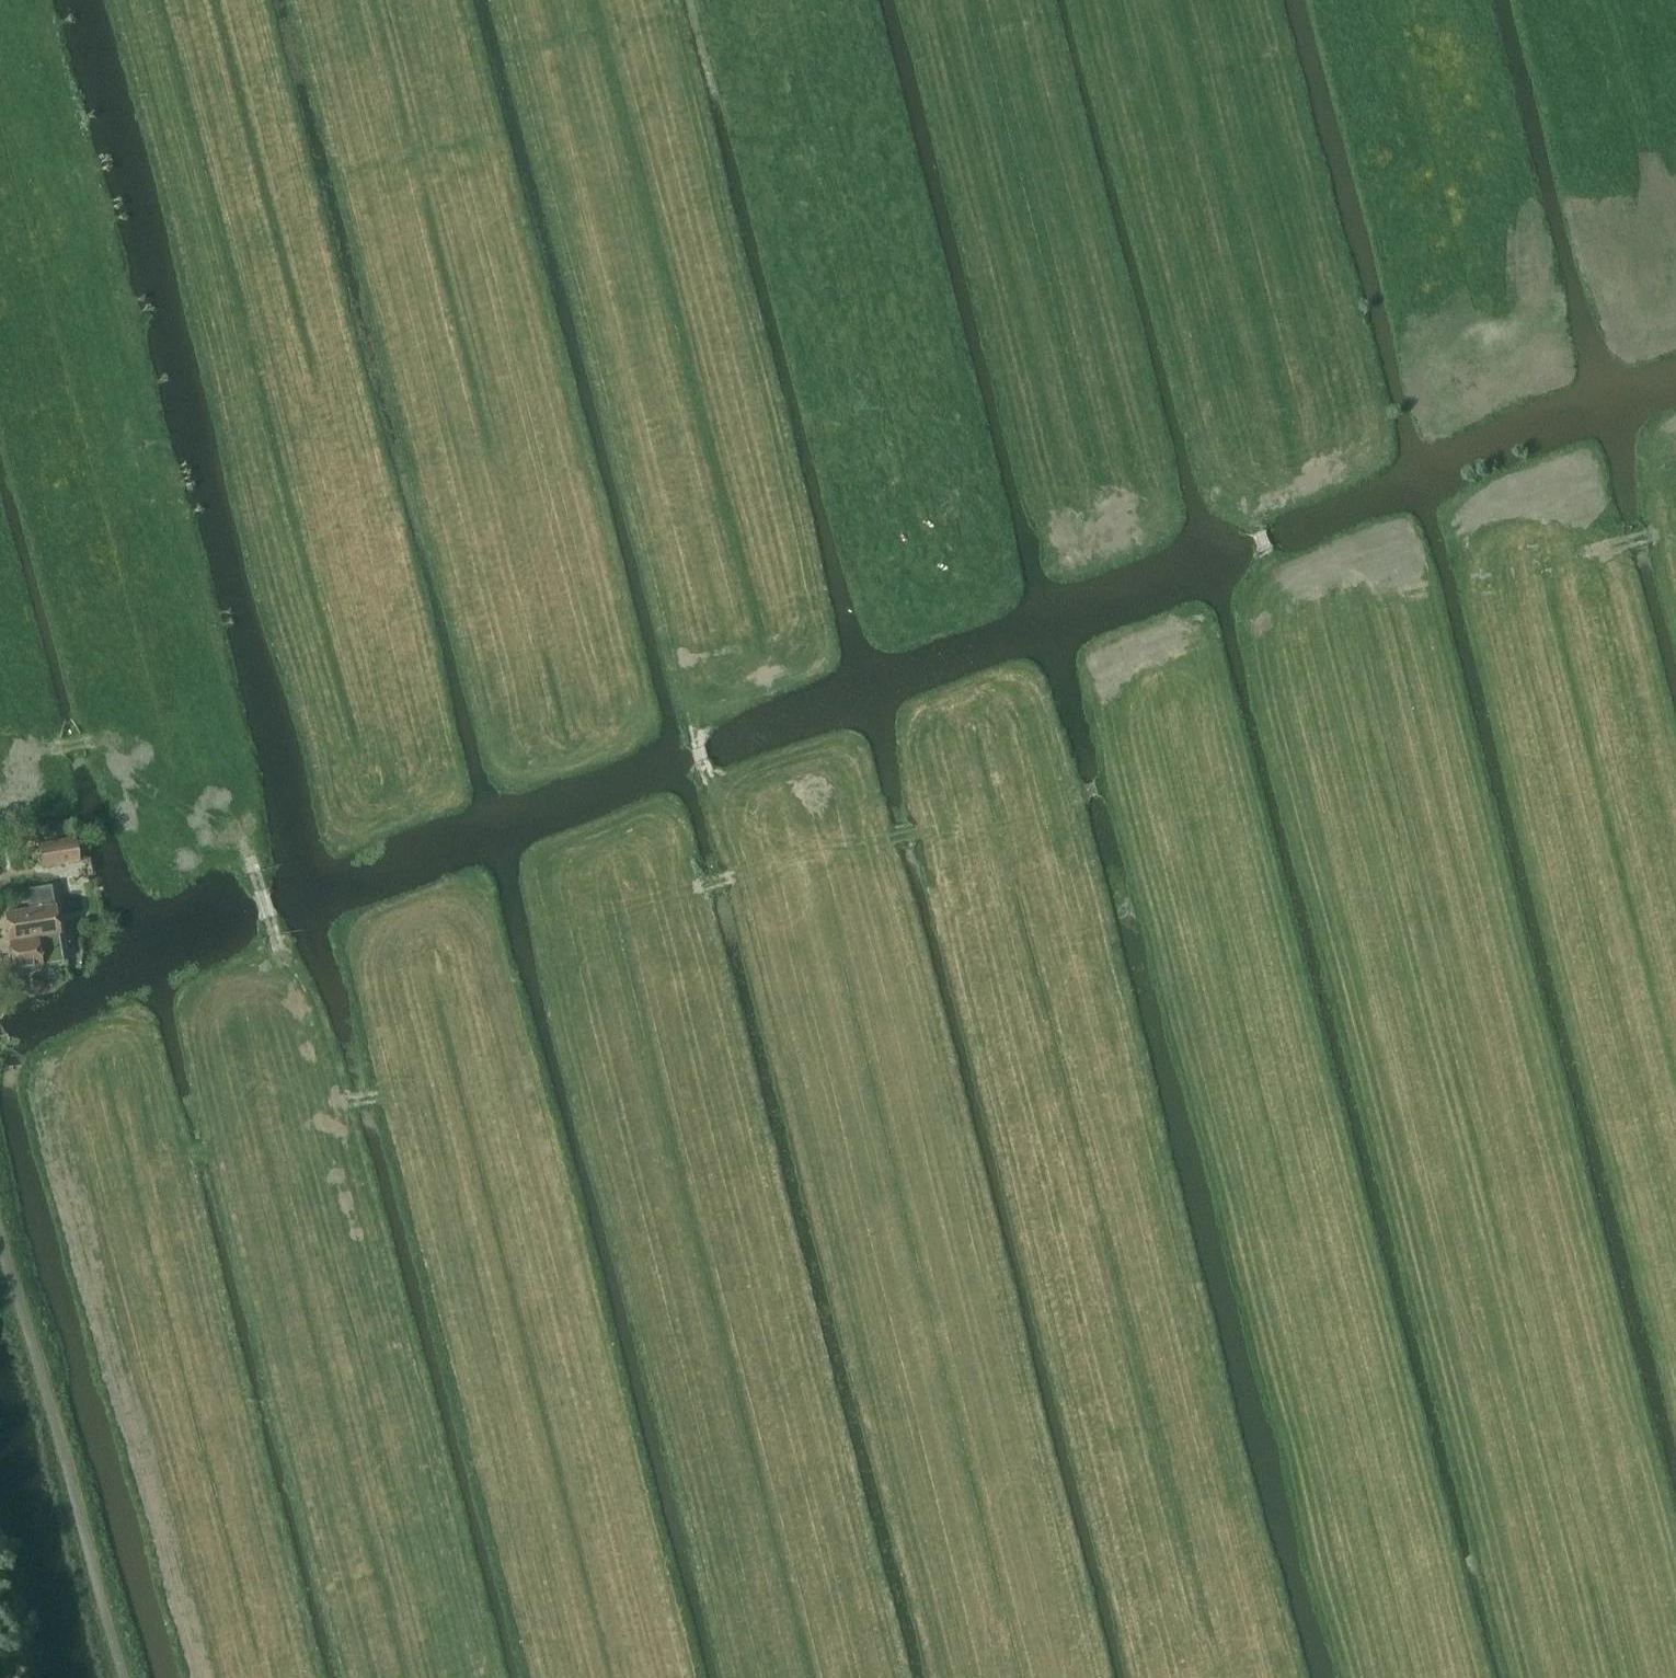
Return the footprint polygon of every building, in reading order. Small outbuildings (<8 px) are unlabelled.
[(38,873),(74,867),(71,844),(34,850),(38,873)] [(46,889),(20,893),(23,913),(0,916),(0,947),(4,973),(30,969),(28,957),(33,956),(31,940),(33,940),(53,938),(50,916),(48,906),(46,889)]
